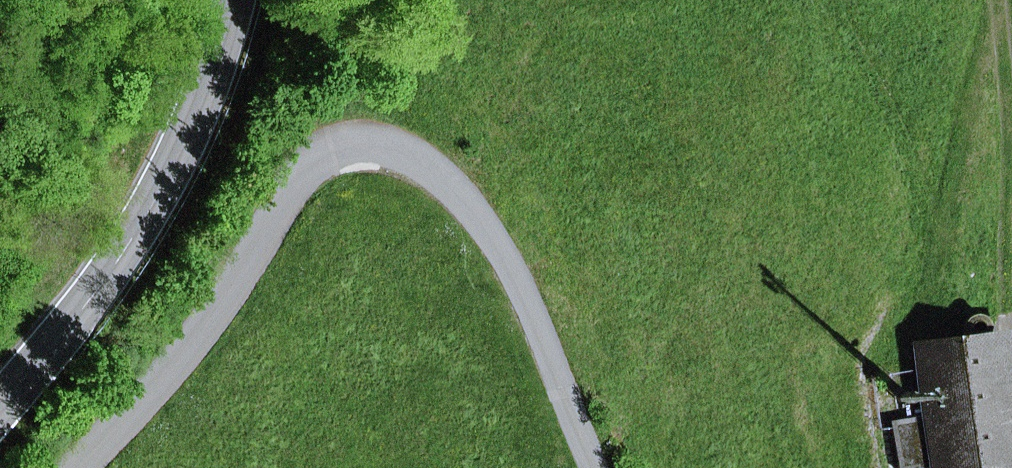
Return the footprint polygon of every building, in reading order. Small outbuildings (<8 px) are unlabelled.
[(984,336),(988,328),(985,318),(976,314),(967,317),(963,326),(966,335),(975,339),(984,336)] [(991,340),(919,350),(928,415),(891,420),(897,467),(922,467),(935,466),(935,467),(1009,467),(991,340)]
